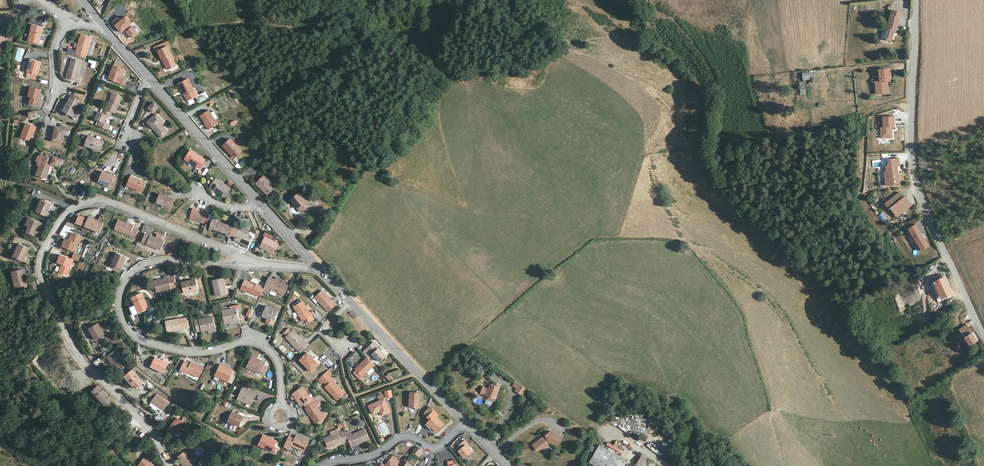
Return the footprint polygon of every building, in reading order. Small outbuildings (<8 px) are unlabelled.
[(126,16),(114,25),(122,33),(125,30),(133,39),(139,34),(130,24),(132,23),(126,16)] [(898,20),(891,18),(889,18),(887,28),(884,28),(881,44),(893,46),(895,37),(898,37),(899,32),(896,31),(898,20)] [(36,33),(31,32),(29,42),(39,44),(42,32),(37,30),(36,33)] [(78,48),(76,55),(86,58),(92,37),(82,35),(79,45),(78,48)] [(168,42),(155,47),(157,52),(159,51),(162,59),(165,58),(166,60),(164,61),(168,69),(177,65),(169,46),(170,46),(168,42)] [(82,61),(72,58),(67,78),(77,81),(82,61)] [(42,62),(32,59),(27,77),(36,80),(37,74),(39,75),(42,62)] [(90,68),(95,69),(96,61),(89,59),(88,63),(91,63),(90,68)] [(115,66),(110,79),(120,83),(125,70),(115,66)] [(889,69),(878,70),(879,81),(874,81),(875,95),(890,94),(889,82),(891,82),(891,80),(892,79),(892,77),(894,77),(893,75),(890,72),(889,69)] [(803,80),(813,80),(812,72),(802,73),(803,80)] [(196,97),(198,96),(189,79),(179,84),(188,101),(196,97)] [(37,99),(40,100),(42,90),(32,87),(29,97),(32,97),(30,104),(41,107),(42,103),(39,102),(37,101),(37,99)] [(205,92),(198,96),(196,97),(199,104),(210,98),(208,95),(207,95),(205,92)] [(113,112),(116,114),(119,105),(118,105),(122,96),(114,93),(110,102),(106,110),(113,112)] [(81,101),(71,96),(69,99),(70,100),(63,112),(72,117),(81,101)] [(155,103),(149,108),(154,112),(159,107),(155,103)] [(106,110),(105,110),(103,114),(99,112),(96,120),(100,121),(98,126),(109,130),(111,125),(105,123),(109,115),(111,117),(113,112),(106,110)] [(210,110),(201,115),(209,129),(218,124),(210,110)] [(157,114),(148,122),(162,138),(169,132),(162,124),(164,121),(157,114)] [(880,129),(880,139),(893,138),(892,129),(895,128),(894,116),(882,117),(883,126),(880,129)] [(37,128),(27,124),(22,137),(32,141),(37,128)] [(66,130),(56,127),(53,141),(63,143),(66,130)] [(105,141),(90,136),(86,145),(101,151),(105,141)] [(231,139),(224,146),(235,157),(242,151),(231,139)] [(191,150),(186,158),(200,168),(206,159),(191,150)] [(46,156),(44,156),(37,175),(46,178),(52,164),(58,166),(61,159),(47,154),(46,156)] [(884,172),(886,186),(901,184),(897,166),(900,165),(899,158),(887,160),(888,164),(885,167),(886,172),(884,172)] [(116,177),(103,172),(100,181),(112,186),(116,177)] [(147,182),(132,176),(128,186),(143,192),(147,182)] [(264,176),(258,182),(265,190),(265,191),(268,195),(276,187),(264,176)] [(217,178),(211,187),(226,197),(232,189),(217,178)] [(308,203),(300,193),(299,194),(296,191),(289,197),(299,210),(308,203)] [(301,192),(300,193),(308,203),(299,210),(301,213),(311,204),(301,192)] [(899,192),(884,204),(896,219),(913,206),(905,196),(903,197),(899,192)] [(174,199),(161,194),(158,203),(171,207),(174,199)] [(52,204),(42,200),(37,212),(46,217),(52,204)] [(190,218),(206,223),(209,214),(193,209),(190,218)] [(241,218),(236,216),(233,226),(233,227),(231,234),(237,236),(235,240),(249,246),(254,237),(240,230),(240,229),(238,229),(241,218)] [(104,223),(90,217),(85,226),(100,233),(104,223)] [(30,227),(28,233),(36,237),(43,223),(30,218),(27,226),(30,227)] [(134,226),(119,220),(115,230),(126,234),(126,235),(135,239),(138,231),(133,229),(134,226)] [(209,230),(230,236),(233,226),(212,220),(209,230)] [(916,224),(907,230),(922,252),(930,247),(916,224)] [(81,236),(74,233),(71,241),(69,241),(66,239),(63,247),(75,251),(81,236)] [(157,238),(146,233),(142,242),(161,250),(165,242),(163,240),(164,237),(158,235),(157,238)] [(268,251),(274,254),(279,244),(266,237),(261,247),(268,251)] [(29,249),(20,244),(14,257),(24,261),(29,249)] [(127,257),(117,253),(112,265),(121,269),(127,257)] [(73,260),(61,255),(58,262),(63,264),(60,272),(67,275),(73,260)] [(23,270),(13,272),(16,288),(28,285),(26,276),(25,276),(23,270)] [(177,287),(174,274),(164,277),(165,279),(154,282),(157,292),(177,287)] [(229,277),(224,278),(227,293),(233,292),(229,277)] [(275,279),(270,277),(265,288),(263,291),(269,294),(271,290),(285,296),(289,286),(285,284),(285,285),(279,282),(280,279),(276,278),(275,279)] [(227,293),(224,278),(213,281),(217,296),(227,293)] [(196,279),(181,282),(184,293),(199,290),(196,279)] [(261,297),(262,296),(263,291),(265,288),(257,284),(256,286),(245,281),(241,290),(246,292),(247,291),(261,297)] [(322,290),(315,297),(329,312),(337,304),(333,300),(332,300),(322,290)] [(142,293),(133,298),(140,313),(149,308),(142,293)] [(303,301),(294,306),(303,321),(312,316),(303,301)] [(279,311),(267,306),(263,316),(275,321),(279,311)] [(237,308),(222,311),(225,323),(240,320),(237,308)] [(208,331),(216,329),(213,317),(195,321),(197,332),(202,331),(202,332),(208,331)] [(167,323),(168,329),(168,332),(183,330),(182,328),(189,327),(187,318),(166,322),(167,323)] [(98,323),(89,328),(95,340),(105,335),(98,323)] [(977,335),(974,330),(972,331),(969,326),(962,331),(970,347),(978,343),(975,337),(977,335)] [(301,353),(310,344),(301,335),(299,336),(294,330),(286,337),(301,353)] [(363,353),(368,358),(369,360),(374,355),(380,362),(386,356),(379,348),(380,347),(375,342),(363,353)] [(117,349),(109,356),(114,363),(120,370),(128,363),(117,349)] [(308,353),(301,360),(312,371),(319,364),(308,353)] [(266,362),(252,356),(247,367),(261,374),(262,371),(265,373),(268,366),(265,364),(266,362)] [(156,357),(151,367),(164,373),(169,364),(156,357)] [(370,375),(378,368),(369,360),(368,358),(356,369),(356,370),(354,373),(360,380),(367,373),(370,375)] [(185,361),(181,370),(186,373),(187,371),(199,377),(204,368),(192,362),(191,364),(185,361)] [(227,367),(220,364),(215,375),(229,382),(234,371),(231,369),(232,366),(228,365),(227,367)] [(133,370),(125,376),(136,389),(143,382),(133,370)] [(329,370),(319,380),(322,383),(324,382),(328,385),(326,387),(338,400),(344,394),(339,388),(339,387),(334,380),(330,376),(332,374),(329,370)] [(492,385),(486,396),(488,398),(488,399),(492,401),(494,399),(496,400),(502,385),(495,382),(493,386),(492,385)] [(520,384),(517,388),(516,391),(522,395),(527,389),(520,384)] [(98,386),(93,391),(106,406),(112,401),(98,386)] [(303,387),(293,394),(302,406),(311,399),(303,387)] [(256,394),(243,388),(238,399),(251,405),(256,394)] [(386,399),(393,398),(391,390),(384,391),(386,399)] [(420,392),(411,392),(410,407),(420,408),(420,392)] [(158,393),(152,402),(164,410),(170,402),(158,393)] [(312,399),(304,405),(306,409),(315,403),(312,399)] [(385,399),(369,406),(373,414),(381,411),(383,416),(391,412),(385,399)] [(315,403),(306,409),(316,423),(325,417),(317,406),(320,404),(318,401),(315,403)] [(350,412),(357,410),(355,401),(347,403),(350,412)] [(244,416),(233,411),(228,421),(240,426),(244,416)] [(431,420),(426,425),(431,430),(433,428),(437,432),(444,424),(436,415),(438,414),(435,411),(428,417),(431,420)] [(177,418),(170,427),(179,434),(180,432),(183,435),(186,436),(191,429),(190,427),(188,425),(185,426),(186,424),(177,418)] [(346,433),(349,441),(352,446),(355,445),(355,446),(370,439),(365,429),(352,435),(351,431),(346,433)] [(551,429),(534,444),(539,450),(542,447),(549,447),(549,443),(552,440),(560,444),(564,434),(551,429)] [(346,433),(345,431),(342,433),(342,432),(340,433),(339,432),(325,438),(329,448),(343,442),(344,443),(349,441),(346,433)] [(264,435),(259,445),(272,452),(277,442),(264,435)] [(295,439),(289,436),(285,446),(291,449),(290,450),(298,453),(297,455),(302,457),(310,442),(297,435),(295,439)] [(466,445),(468,443),(466,440),(458,447),(460,449),(459,450),(465,458),(472,453),(469,449),(466,445)] [(410,441),(407,445),(414,450),(417,446),(410,441)] [(624,449),(625,443),(616,441),(614,447),(624,449)] [(600,445),(590,462),(596,465),(625,465),(627,461),(600,445)] [(186,465),(195,465),(198,464),(190,453),(188,454),(185,451),(179,456),(181,459),(186,465)] [(150,463),(153,459),(148,453),(139,465),(154,465),(150,463)] [(643,455),(636,465),(638,465),(641,465),(647,457),(643,455)] [(400,461),(393,457),(391,461),(390,460),(386,465),(397,465),(400,461)]
